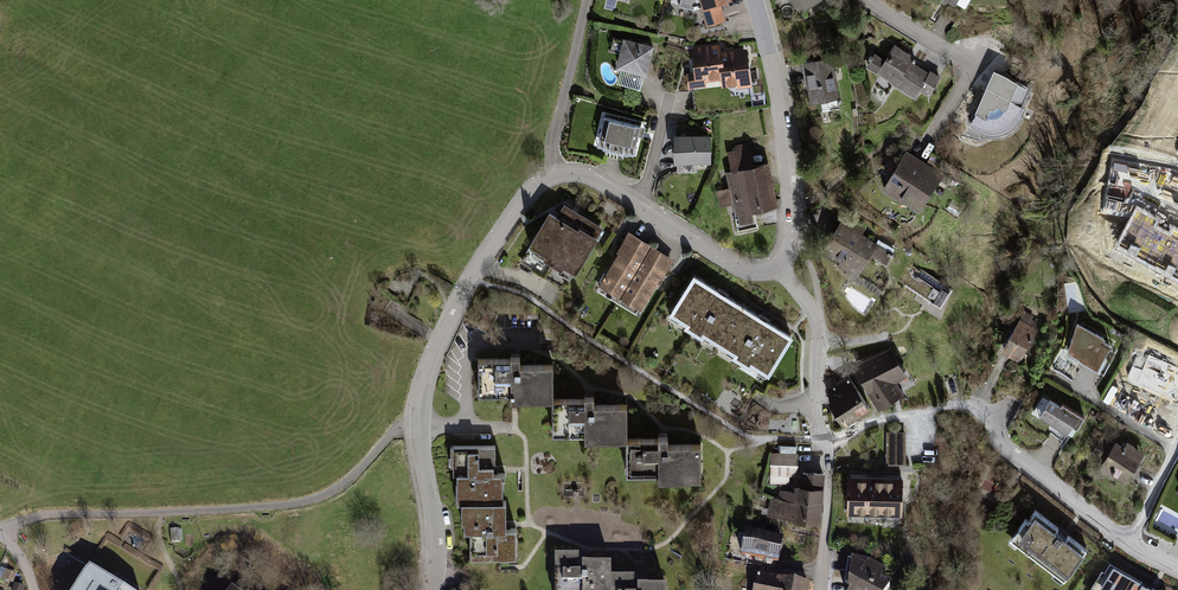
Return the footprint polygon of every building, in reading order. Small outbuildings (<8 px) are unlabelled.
[(706,4),(702,6),(708,27),(727,20),(721,2),(726,0),(704,0),(706,4)] [(801,10),(816,0),(794,0),(801,10)] [(671,15),(687,17),(688,8),(672,6),(671,15)] [(654,45),(623,37),(616,67),(647,75),(654,45)] [(724,66),(722,51),(721,44),(691,48),(694,72),(686,73),(688,89),(707,86),(706,82),(721,79),(719,67),(724,66)] [(875,53),(866,68),(916,97),(930,73),(912,62),(915,57),(895,45),(887,59),(875,53)] [(747,49),(722,51),(724,66),(719,67),(721,79),(722,87),(737,85),(737,88),(751,87),(747,49)] [(833,57),(803,62),(810,103),(840,98),(833,57)] [(1000,96),(1021,105),(1028,89),(1008,80),(1000,96)] [(1000,96),(986,91),(972,127),(984,132),(1000,133),(1013,128),(1018,123),(1023,116),(1020,114),(1024,106),(1021,105),(1000,96)] [(600,145),(634,154),(642,123),(609,114),(600,145)] [(698,163),(711,163),(711,134),(673,135),(673,163),(677,163),(677,172),(698,171),(698,163)] [(731,170),(725,171),(729,188),(716,191),(720,206),(733,203),(738,230),(757,226),(753,211),(777,206),(768,162),(756,165),(751,141),(735,145),(736,150),(727,152),(731,170)] [(944,175),(907,152),(883,189),(920,212),(944,175)] [(546,211),(525,246),(572,274),(600,227),(561,204),(554,216),(546,211)] [(899,252),(843,217),(819,253),(857,278),(872,255),(890,266),(899,252)] [(617,298),(648,246),(626,232),(595,285),(617,298)] [(648,246),(617,298),(638,310),(671,260),(648,246)] [(872,255),(857,278),(875,289),(890,266),(872,255)] [(718,347),(742,305),(695,274),(668,316),(718,347)] [(742,305),(718,347),(768,378),(794,336),(742,305)] [(1021,319),(1002,350),(1021,362),(1040,330),(1021,319)] [(1077,326),(1068,350),(1098,366),(1109,345),(1077,326)] [(1177,373),(1177,366),(1138,348),(1124,380),(1139,386),(1141,381),(1169,393),(1177,373)] [(891,349),(854,364),(881,406),(904,393),(894,377),(906,369),(891,349)] [(520,360),(478,361),(480,395),(510,395),(510,402),(553,400),(553,365),(520,366),(520,360)] [(850,376),(838,381),(857,416),(870,408),(850,376)] [(845,425),(857,416),(838,381),(828,386),(830,405),(845,425)] [(1085,416),(1046,392),(1034,412),(1073,435),(1085,416)] [(594,399),(553,400),(552,436),(584,435),(585,442),(627,441),(627,405),(594,406),(594,399)] [(888,432),(889,463),(907,464),(907,431),(888,432)] [(1129,448),(1107,434),(1098,448),(1108,454),(1102,465),(1126,480),(1146,449),(1133,441),(1129,448)] [(668,440),(627,441),(627,477),(657,477),(658,482),(702,482),(702,446),(668,445),(668,440)] [(469,558),(517,557),(516,530),(506,530),(504,474),(496,474),(496,447),(450,447),(450,466),(456,467),(456,500),(460,500),(461,533),(470,532),(469,558)] [(797,456),(771,456),(770,485),(788,486),(788,478),(796,478),(797,456)] [(904,473),(848,470),(847,515),(904,517),(904,473)] [(800,490),(822,493),(824,476),(801,474),(800,490)] [(769,519),(819,524),(822,493),(800,490),(795,490),(795,495),(780,493),(779,502),(771,501),(769,519)] [(1089,545),(1037,509),(1014,541),(1065,578),(1089,545)] [(784,540),(746,532),(740,558),(779,565),(784,540)] [(666,589),(640,589),(639,579),(612,579),(612,566),(583,567),(583,557),(554,557),(555,589),(666,589)] [(852,560),(849,582),(862,589),(893,589),(896,586),(884,579),(852,560)] [(870,563),(852,560),(884,579),(888,573),(870,563)] [(86,562),(79,575),(71,589),(137,589),(86,562)] [(1113,568),(1099,589),(1151,589),(1113,568)] [(754,589),(784,589),(786,579),(757,573),(754,589)] [(786,579),(784,589),(809,589),(810,584),(786,579)]
